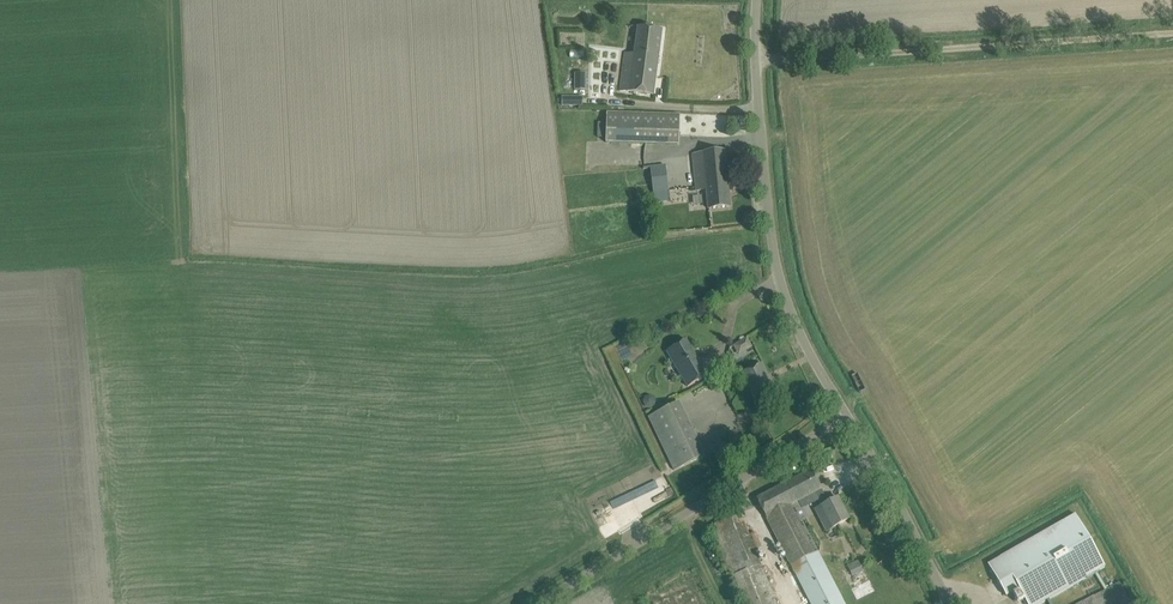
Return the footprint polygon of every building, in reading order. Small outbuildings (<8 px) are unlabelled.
[(662,30),(650,28),(638,27),(634,53),(624,52),(620,90),(653,95),(662,30)] [(574,73),(575,90),(587,90),(586,73),(574,73)] [(562,105),(582,106),(582,96),(562,96),(562,105)] [(606,143),(679,145),(680,115),(607,112),(606,143)] [(693,154),(696,190),(707,189),(708,209),(730,207),(724,151),(693,154)] [(654,193),(668,191),(665,166),(650,168),(654,193)] [(746,338),(738,343),(743,352),(751,347),(746,338)] [(666,351),(688,387),(710,373),(702,358),(698,360),(686,340),(666,351)] [(775,393),(762,365),(742,374),(756,402),(775,393)] [(649,416),(674,470),(705,455),(679,402),(649,416)] [(756,498),(812,603),(847,603),(800,515),(806,512),(799,500),(814,492),(822,488),(812,469),(756,498)] [(815,509),(827,531),(849,519),(838,498),(829,503),(821,489),(822,489),(822,488),(814,492),(821,506),(815,509)] [(708,526),(726,571),(729,570),(743,603),(777,603),(740,513),(708,526)] [(1028,603),(1038,603),(1105,566),(1075,514),(988,564),(1006,596),(1019,589),(1028,603)] [(861,559),(849,564),(854,576),(848,578),(852,588),(870,580),(861,559)] [(695,574),(659,592),(664,602),(660,603),(711,603),(695,574)] [(1119,583),(1078,603),(1130,603),(1119,583)]
